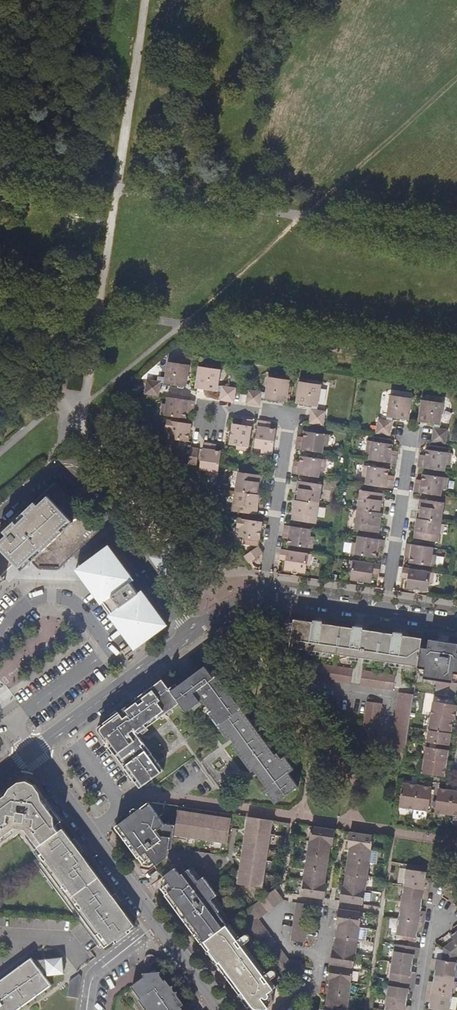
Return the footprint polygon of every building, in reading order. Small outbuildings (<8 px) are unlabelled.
[(145,392),(160,394),(162,381),(187,385),(187,382),(190,364),(169,361),(166,377),(159,376),(159,380),(147,378),(145,392)] [(235,401),(237,388),(237,387),(220,385),(222,368),(200,365),(198,384),(197,387),(222,390),(221,399),(235,401)] [(262,396),(288,400),(291,379),(270,375),(267,391),(249,389),(249,390),(247,402),(261,404),(262,396)] [(313,403),(311,421),(324,423),(327,410),(319,409),(322,384),(300,380),(297,401),(313,403)] [(378,431),(392,434),(395,416),(410,418),(413,397),(392,394),(388,419),(380,418),(378,431)] [(195,400),(168,395),(167,402),(163,401),(161,413),(186,417),(188,407),(194,408),(195,400)] [(436,422),(433,439),(449,442),(451,429),(442,427),(445,403),(424,399),(421,420),(436,422)] [(249,449),(253,418),(244,417),(242,423),(234,422),(230,443),(237,444),(237,448),(249,449)] [(189,440),(192,423),(168,419),(166,428),(169,429),(168,437),(189,440)] [(268,421),(259,419),(255,446),(262,447),(262,451),(274,452),(277,427),(267,426),(268,421)] [(299,439),(298,447),(323,451),(324,445),(329,445),(331,434),(305,430),(304,440),(299,439)] [(370,458),(397,462),(398,454),(393,453),(395,443),(369,439),(368,451),(371,451),(370,458)] [(205,442),(204,449),(201,468),(207,469),(207,473),(219,475),(221,463),(223,449),(212,448),(213,443),(205,442)] [(198,464),(200,448),(192,447),(189,463),(198,464)] [(421,456),(420,465),(446,469),(447,462),(451,462),(453,452),(428,448),(426,457),(421,456)] [(294,472),(301,473),(320,476),(321,469),(325,470),(327,458),(302,455),(300,465),(295,464),(294,472)] [(367,483),(387,486),(393,487),(395,479),(389,478),(391,468),(366,464),(364,475),(367,476),(367,483)] [(236,490),(261,493),(264,475),(264,474),(239,471),(236,490)] [(423,491),(441,494),(442,488),(446,488),(448,478),(442,477),(443,476),(434,474),(424,473),(422,483),(417,482),(416,490),(423,491)] [(300,479),(297,499),(320,502),(323,483),(300,479)] [(22,572),(33,562),(40,569),(59,569),(100,531),(56,483),(0,536),(0,548),(22,572)] [(383,511),(386,492),(363,488),(360,508),(383,511)] [(258,514),(261,493),(236,490),(233,510),(258,514)] [(297,499),(294,518),(317,522),(320,502),(297,499)] [(421,499),(418,518),(441,521),(444,503),(421,499)] [(360,508),(357,528),(370,530),(380,531),(383,511),(360,508)] [(264,521),(257,520),(239,517),(238,526),(241,527),(239,535),(246,536),(260,538),(261,539),(264,521)] [(441,521),(418,518),(415,537),(438,541),(441,521)] [(312,527),(293,524),(287,524),(285,532),(290,533),(289,543),(314,547),(316,536),(311,535),(312,527)] [(351,553),(376,557),(378,546),(383,547),(384,539),(379,538),(357,534),(357,540),(356,543),(352,543),(351,553)] [(433,546),(414,543),(412,543),(408,542),(406,551),(411,551),(409,562),(435,566),(437,555),(432,554),(433,546)] [(136,580),(109,544),(76,569),(136,649),(169,625),(143,591),(139,594),(132,583),(136,580)] [(246,554),(251,562),(264,553),(264,552),(259,545),(246,554)] [(4,567),(4,573),(1,576),(5,581),(6,580),(10,583),(22,572),(0,548),(0,563),(4,567)] [(313,553),(283,548),(281,558),(287,559),(286,568),(307,572),(308,564),(311,565),(313,553)] [(157,552),(150,557),(165,579),(172,574),(157,552)] [(381,563),(354,559),(351,579),(371,582),(373,573),(379,574),(381,563)] [(430,570),(409,567),(406,587),(427,590),(428,582),(432,583),(434,571),(430,570)] [(421,647),(422,638),(403,635),(400,635),(400,632),(393,631),(393,634),(363,629),(359,629),(359,626),(353,625),(353,628),(323,623),(319,623),(319,620),(313,619),(313,622),(294,619),(290,646),(310,649),(331,653),(350,655),(371,658),(390,661),(411,664),(418,665),(421,647)] [(452,637),(452,643),(429,639),(427,648),(421,647),(418,665),(418,668),(425,668),(423,678),(452,682),(454,673),(456,673),(456,638),(452,637)] [(314,662),(312,678),(350,684),(352,668),(314,662)] [(180,701),(187,711),(203,699),(214,715),(212,716),(225,733),(227,732),(230,736),(238,747),(235,749),(248,766),(250,764),(254,769),(268,788),(271,793),(269,794),(276,803),(298,786),(288,773),(294,768),(285,755),(282,758),(277,752),(274,754),(255,727),(260,723),(256,718),(251,721),(231,694),(236,690),(231,684),(226,687),(217,675),(213,677),(205,666),(178,686),(176,683),(170,687),(180,701)] [(363,670),(361,685),(394,690),(396,674),(363,670)] [(139,733),(181,702),(170,687),(169,688),(162,679),(102,724),(100,726),(98,729),(143,786),(164,770),(135,732),(137,731),(139,733)] [(411,713),(414,694),(398,692),(390,750),(405,752),(407,741),(411,713)] [(382,703),(366,701),(361,740),(376,742),(382,703)] [(456,705),(432,701),(426,741),(450,745),(456,705)] [(422,772),(445,776),(447,762),(449,749),(426,746),(422,772)] [(14,828),(25,829),(43,853),(47,859),(46,859),(64,883),(65,882),(69,888),(79,901),(83,907),(82,908),(100,932),(101,931),(105,937),(110,943),(117,937),(119,939),(129,932),(127,930),(135,925),(74,842),(63,827),(59,830),(55,825),(61,821),(31,779),(24,778),(0,796),(0,838),(14,828)] [(400,807),(428,811),(431,786),(418,784),(403,782),(400,807)] [(456,815),(456,790),(453,790),(439,787),(435,812),(456,815)] [(148,801),(115,826),(139,856),(146,851),(151,857),(162,849),(168,856),(171,824),(165,823),(148,801)] [(177,809),(174,835),(227,844),(231,818),(221,816),(221,819),(204,816),(205,813),(196,812),(195,815),(186,813),(186,811),(177,809)] [(273,820),(247,816),(246,824),(248,824),(247,831),(245,830),(243,842),(246,843),(244,855),(241,855),(239,866),(242,866),(240,876),(238,876),(236,883),(245,884),(244,888),(248,889),(256,899),(266,891),(262,887),(273,820)] [(308,841),(328,844),(331,844),(333,829),(310,825),(308,841)] [(374,835),(348,831),(346,847),(348,847),(371,850),(374,835)] [(306,855),(326,858),(328,844),(308,841),(306,855)] [(348,847),(346,861),(369,864),(371,850),(348,847)] [(156,864),(168,856),(162,849),(151,857),(156,864)] [(304,869),(324,872),(326,858),(306,855),(304,869)] [(346,861),(344,875),(367,878),(369,864),(346,861)] [(164,875),(169,882),(180,874),(175,868),(164,875)] [(173,888),(166,894),(202,942),(226,924),(217,912),(220,910),(212,898),(217,894),(203,877),(198,881),(188,868),(180,874),(169,882),(173,888)] [(303,882),(322,885),(324,872),(304,869),(303,882)] [(403,885),(429,889),(430,882),(425,881),(425,878),(426,872),(406,869),(403,885)] [(344,875),(342,888),(365,891),(367,878),(344,875)] [(162,888),(166,894),(173,888),(169,882),(162,888)] [(325,885),(322,885),(303,882),(301,896),(323,900),(325,885)] [(401,901),(421,904),(423,895),(423,892),(428,892),(429,889),(403,885),(401,901)] [(284,900),(275,888),(270,892),(279,903),(284,900)] [(337,902),(363,905),(365,891),(342,888),(340,888),(337,902)] [(279,903),(270,892),(265,896),(273,907),(279,903)] [(273,907),(265,896),(259,900),(268,911),(273,907)] [(268,911),(259,900),(255,903),(263,915),(268,911)] [(398,917),(424,920),(425,913),(420,913),(420,909),(421,904),(401,901),(398,917)] [(263,915),(255,903),(242,912),(245,916),(259,918),(263,915)] [(295,903),(294,910),(309,912),(309,906),(295,903)] [(334,923),(337,924),(360,927),(362,913),(336,909),(334,923)] [(294,910),(293,916),(308,918),(309,912),(294,910)] [(251,932),(263,923),(259,918),(245,916),(241,918),(251,932)] [(293,916),(292,922),(307,924),(308,918),(293,916)] [(416,937),(418,930),(418,926),(423,927),(424,920),(398,917),(396,934),(416,937)] [(292,922),(291,928),(306,930),(307,924),(292,922)] [(263,923),(251,932),(255,936),(266,928),(263,923)] [(237,939),(226,924),(202,942),(239,993),(241,991),(246,999),(250,1003),(253,1006),(256,1008),(259,1009),(261,1009),(265,1009),(269,1008),(271,1005),(273,1003),(273,1000),(273,996),(272,993),(271,990),(273,988),(268,981),(275,976),(276,974),(277,973),(276,971),(275,970),(274,969),(272,969),(271,970),(263,975),(242,945),(249,940),(250,939),(250,937),(250,936),(249,935),(248,934),(247,934),(246,934),(244,934),(237,939)] [(337,924),(335,938),(358,941),(360,927),(337,924)] [(266,928),(255,936),(258,942),(270,933),(266,928)] [(291,928),(290,934),(305,936),(306,930),(291,928)] [(441,940),(450,937),(447,929),(438,932),(441,940)] [(270,933),(259,942),(262,946),(273,938),(270,933)] [(273,938),(262,946),(266,951),(277,943),(273,938)] [(335,938),(333,951),(355,955),(358,941),(335,938)] [(277,943),(266,951),(270,956),(281,948),(277,943)] [(412,964),(414,957),(414,954),(419,954),(420,947),(395,943),(392,962),(412,964)] [(281,948),(270,956),(273,962),(285,954),(281,948)] [(330,951),(328,965),(353,968),(355,955),(333,951),(330,951)] [(285,954),(273,962),(280,971),(289,959),(285,954)] [(51,985),(43,975),(40,970),(64,968),(63,957),(32,960),(31,958),(0,980),(0,1009),(16,1009),(51,985)] [(293,973),(295,960),(289,959),(280,971),(293,973)] [(432,966),(435,967),(437,967),(435,977),(455,979),(456,965),(456,962),(433,959),(432,966)] [(295,960),(293,973),(299,974),(301,961),(295,960)] [(415,982),(416,974),(411,973),(412,970),(412,964),(392,962),(389,978),(415,982)] [(326,979),(329,980),(351,983),(353,968),(328,965),(326,979)] [(69,982),(67,996),(78,998),(81,976),(79,974),(69,982)] [(144,976),(144,980),(131,989),(140,1002),(139,1003),(144,1009),(179,1009),(182,1008),(158,974),(144,976)] [(455,979),(435,977),(434,986),(432,985),(429,985),(428,992),(452,995),(455,979)] [(408,998),(409,991),(409,988),(414,989),(415,982),(389,978),(387,995),(408,998)] [(329,980),(327,992),(349,996),(351,983),(329,980)] [(327,992),(325,1006),(347,1009),(349,996),(327,992)] [(428,992),(427,999),(429,999),(432,999),(431,1009),(438,1009),(450,1009),(452,995),(428,992)] [(411,1008),(406,1007),(407,1004),(408,998),(387,995),(385,1009),(410,1009),(411,1008)]
